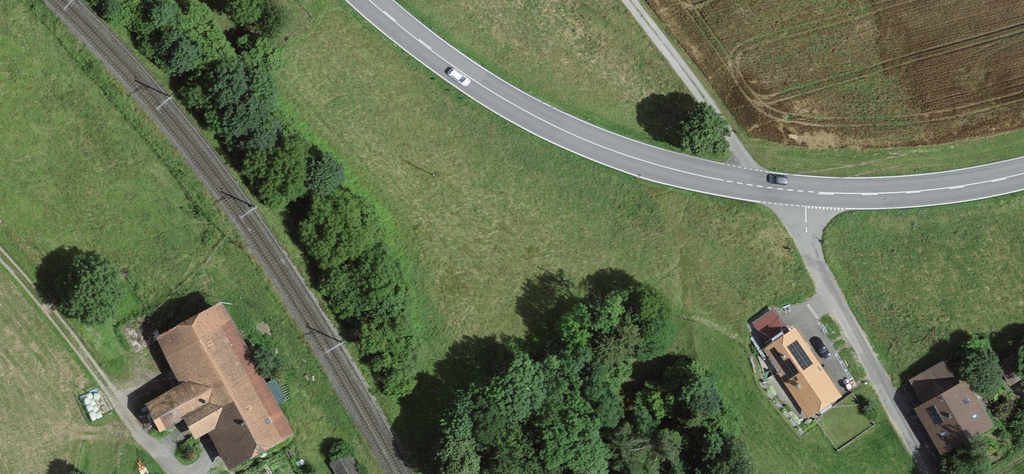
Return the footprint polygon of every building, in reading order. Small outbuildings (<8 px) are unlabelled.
[(158,395),(172,420),(250,377),(212,308),(152,341),(177,385),(158,395)] [(788,331),(750,359),(801,429),(837,406),(788,331)] [(997,361),(1012,385),(1023,378),(1023,355),(1020,348),(997,361)] [(913,398),(965,373),(957,356),(904,380),(913,398)] [(284,437),(250,377),(172,420),(184,442),(203,432),(224,469),(284,437)] [(939,458),(989,430),(963,384),(913,412),(939,458)] [(327,466),(332,473),(354,473),(344,456),(327,466)]
